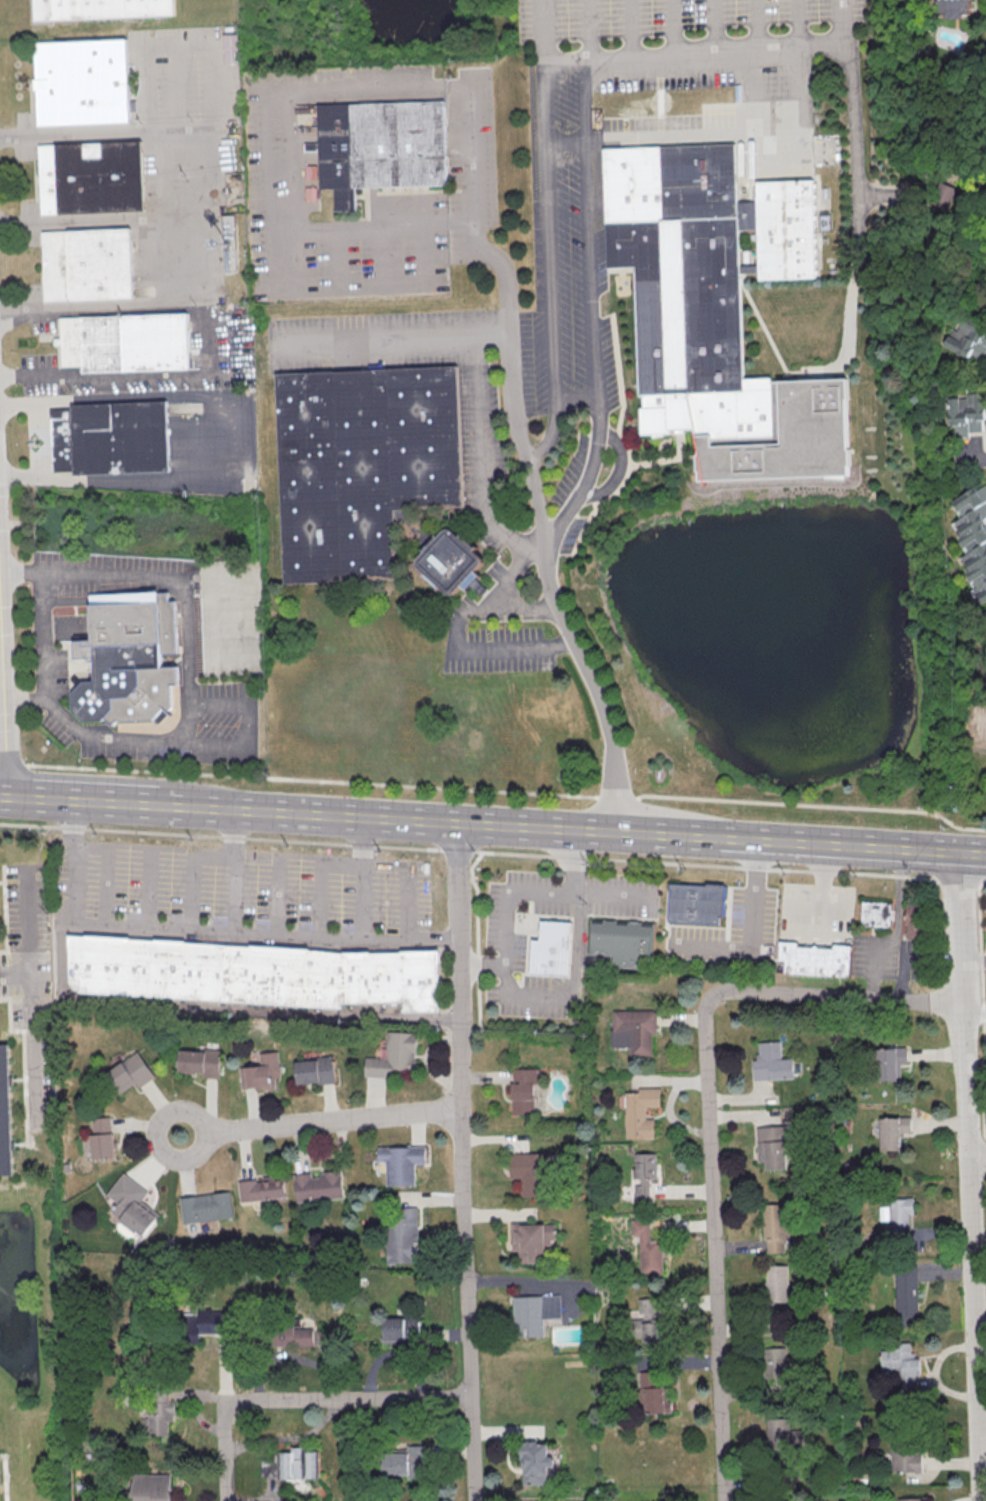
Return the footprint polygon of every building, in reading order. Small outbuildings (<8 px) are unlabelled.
[(35,21),(34,0),(175,0),(176,15),(35,21)] [(934,11),(934,0),(969,0),(969,9),(967,9),(967,12),(961,12),(961,18),(943,19),(943,14),(936,14),(936,11),(934,11)] [(224,61),(238,61),(238,33),(224,34),(224,61)] [(39,126),(38,91),(35,91),(35,80),(37,80),(35,44),(128,40),(132,122),(39,126)] [(448,185),(358,188),(359,211),(338,212),(337,189),(324,190),(321,107),(445,102),(448,185)] [(40,146),(144,143),(146,212),(42,216),(40,146)] [(756,202),(755,182),(812,180),(816,278),(760,280),(759,272),(740,273),(744,379),(772,378),(772,382),(848,379),(849,399),(847,399),(849,450),(851,450),(852,467),(850,467),(851,476),(701,482),(700,472),(698,472),(697,455),(700,455),(699,449),(695,438),(694,429),(684,429),(684,434),(675,434),(675,429),(670,430),(670,433),(642,434),(641,409),(645,409),(645,396),(642,396),(636,267),(608,268),(603,149),(734,144),(737,203),(756,202)] [(306,166),(318,166),(318,180),(307,180),(306,166)] [(938,181),(946,184),(954,188),(945,209),(930,202),(938,181)] [(306,188),(317,188),(318,201),(307,202),(306,188)] [(47,301),(45,231),(132,228),(134,298),(47,301)] [(61,318),(189,313),(191,368),(84,372),(83,366),(63,367),(62,345),(56,345),(56,339),(62,339),(61,318)] [(944,346),(969,357),(970,354),(981,359),(985,348),(985,331),(962,320),(957,330),(952,328),(944,346)] [(416,563),(426,553),(396,524),(398,580),(284,585),(276,374),(458,368),(463,506),(409,508),(440,538),(450,527),(487,561),(477,571),(482,575),(477,580),(489,591),(483,597),(471,586),(466,592),(462,588),(453,597),(416,563)] [(949,398),(950,425),(954,425),(954,437),(969,436),(969,432),(982,432),(982,420),(985,420),(985,392),(966,392),(966,397),(949,398)] [(73,405),(169,402),(170,472),(75,475),(75,471),(54,471),(52,410),(73,409),(73,405)] [(170,592),(171,601),(177,601),(179,653),(164,654),(165,667),(180,666),(181,685),(173,686),(174,708),(172,714),(161,726),(153,719),(120,721),(115,725),(107,718),(104,718),(104,722),(85,723),(74,712),(73,693),(84,682),(95,681),(93,658),(76,659),(75,641),(93,640),(90,596),(170,592)] [(669,922),(671,885),(708,887),(708,884),(728,885),(726,916),(722,916),(722,925),(669,922)] [(863,902),(895,904),(893,929),(862,927),(863,902)] [(927,904),(925,940),(904,939),(906,903),(927,904)] [(656,924),(653,970),(613,967),(614,956),(590,955),(592,920),(656,924)] [(543,922),(573,924),(569,977),(530,974),(533,941),(541,942),(543,922)] [(352,952),(438,949),(440,1012),(405,1013),(405,1002),(348,1004),(348,1010),(224,1000),(224,1001),(82,993),(73,985),(71,933),(228,941),(227,942),(352,951),(352,952)] [(787,974),(787,961),(781,961),(782,943),(800,943),(800,948),(836,949),(836,945),(854,946),(853,978),(787,974)] [(613,1012),(657,1011),(657,1035),(652,1035),(652,1056),(630,1057),(630,1049),(611,1049),(610,1030),(613,1030),(613,1012)] [(365,1057),(364,1075),(415,1077),(417,1033),(387,1031),(386,1058),(365,1057)] [(757,1043),(779,1042),(780,1060),(792,1059),(793,1079),(753,1082),(751,1061),(756,1061),(755,1055),(758,1055),(757,1043)] [(12,1176),(0,1177),(0,1044),(6,1044),(12,1176)] [(907,1063),(907,1048),(875,1049),(876,1081),(900,1080),(900,1063),(907,1063)] [(179,1049),(178,1072),(202,1073),(202,1077),(219,1078),(220,1050),(179,1049)] [(118,1094),(136,1083),(139,1087),(155,1077),(139,1051),(105,1073),(118,1094)] [(275,1088),(275,1078),(280,1077),(279,1051),(259,1052),(259,1066),(240,1067),(241,1090),(275,1088)] [(296,1085),(336,1082),(334,1057),(294,1060),(296,1085)] [(511,1114),(534,1115),(534,1084),(537,1084),(537,1069),(512,1068),(511,1114)] [(660,1088),(639,1088),(639,1092),(625,1093),(626,1138),(655,1138),(654,1119),(646,1119),(646,1107),(661,1107),(660,1088)] [(112,1117),(91,1117),(92,1159),(113,1158),(112,1117)] [(879,1118),(880,1150),(900,1150),(900,1133),(910,1133),(910,1117),(879,1118)] [(765,1170),(787,1169),(786,1126),(756,1127),(757,1162),(765,1162),(765,1170)] [(386,1185),(415,1185),(414,1164),(425,1164),(425,1146),(377,1147),(378,1162),(385,1162),(386,1185)] [(510,1178),(521,1178),(522,1197),(544,1197),(543,1152),(509,1153),(510,1178)] [(650,1202),(649,1178),(657,1178),(656,1153),(636,1154),(636,1168),(632,1168),(633,1178),(639,1178),(640,1185),(634,1185),(635,1202),(650,1202)] [(295,1201),(342,1199),(341,1171),(311,1173),(294,1174),(295,1201)] [(142,1237),(158,1214),(140,1201),(147,1191),(122,1172),(106,1195),(117,1203),(109,1214),(142,1237)] [(238,1181),(239,1200),(285,1198),(284,1176),(260,1177),(261,1180),(238,1181)] [(229,1191),(179,1197),(182,1223),(232,1217),(229,1191)] [(764,1253),(789,1252),(788,1203),(763,1204),(764,1253)] [(417,1207),(386,1208),(387,1263),(418,1262),(417,1207)] [(639,1236),(640,1276),(663,1275),(662,1219),(632,1220),(632,1236),(639,1236)] [(512,1251),(519,1251),(519,1263),(550,1263),(550,1239),(556,1239),(555,1223),(512,1224),(512,1251)] [(765,1265),(766,1303),(789,1302),(787,1265),(765,1265)] [(918,1316),(917,1267),(895,1268),(896,1317),(918,1316)] [(513,1327),(527,1327),(527,1337),(544,1337),(544,1318),(561,1318),(560,1295),(512,1296),(513,1327)] [(641,1347),(664,1346),(663,1298),(640,1299),(641,1347)] [(199,1334),(228,1333),(228,1311),(182,1312),(183,1342),(199,1342),(199,1334)] [(383,1341),(420,1341),(420,1318),(383,1318),(383,1341)] [(313,1347),(313,1327),(258,1328),(259,1347),(313,1347)] [(881,1371),(898,1370),(898,1390),(915,1390),(914,1375),(921,1375),(920,1358),(912,1358),(912,1343),(892,1343),(893,1350),(880,1350),(881,1371)] [(789,1348),(763,1348),(764,1378),(773,1377),(774,1400),(791,1400),(789,1348)] [(672,1412),(671,1400),(665,1401),(664,1387),(661,1387),(660,1371),(639,1372),(640,1387),(644,1386),(645,1413),(672,1412)] [(149,1435),(168,1434),(168,1420),(174,1420),(173,1397),(148,1397),(149,1435)] [(766,1419),(768,1454),(802,1452),(801,1430),(788,1431),(787,1418),(766,1419)] [(548,1441),(522,1442),(522,1484),(547,1484),(547,1466),(554,1466),(554,1457),(548,1457),(548,1441)] [(921,1472),(922,1442),(892,1441),(891,1471),(921,1472)] [(382,1475),(426,1475),(425,1445),(407,1445),(407,1452),(381,1452),(382,1475)] [(317,1478),(317,1451),(303,1451),(303,1447),(291,1447),(291,1451),(278,1452),(279,1479),(317,1478)] [(260,1476),(278,1475),(277,1458),(260,1459),(260,1476)] [(173,1474),(131,1474),(130,1500),(172,1500),(173,1474)]
